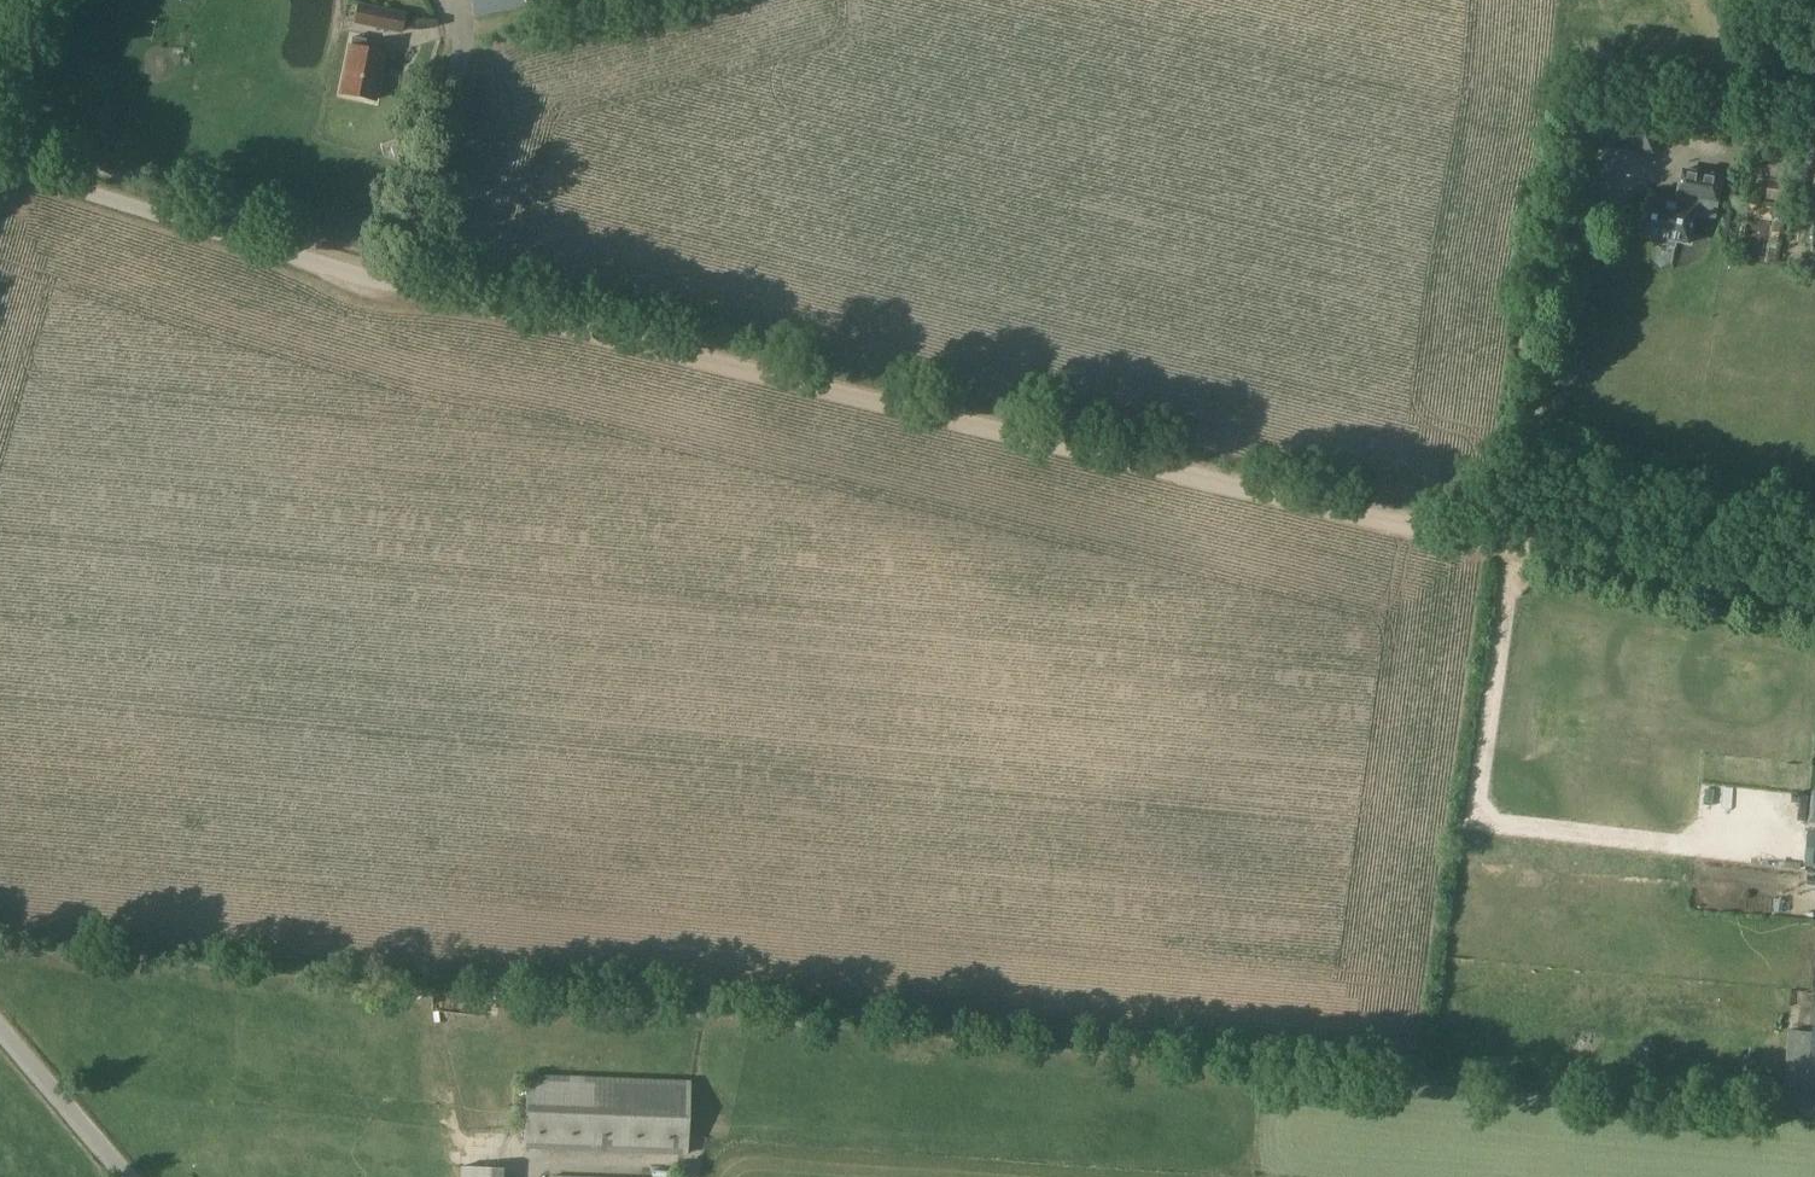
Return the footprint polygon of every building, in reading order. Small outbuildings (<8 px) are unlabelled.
[(354,24),(401,33),(405,14),(358,5),(354,24)] [(351,36),(349,46),(347,46),(338,93),(374,99),(383,53),(364,49),(366,40),(351,36)] [(1676,241),(1689,243),(1697,198),(1717,201),(1721,177),(1683,170),(1679,194),(1682,195),(1681,204),(1648,198),(1641,234),(1654,237),(1653,242),(1675,246),(1676,241)] [(1771,179),(1767,198),(1787,202),(1791,182),(1771,179)] [(1806,865),(1814,866),(1814,832),(1810,831),(1806,865)] [(1814,1041),(1814,1034),(1791,1032),(1783,1104),(1808,1107),(1814,1041)] [(525,1073),(523,1126),(522,1148),(687,1155),(690,1080),(525,1073)]
